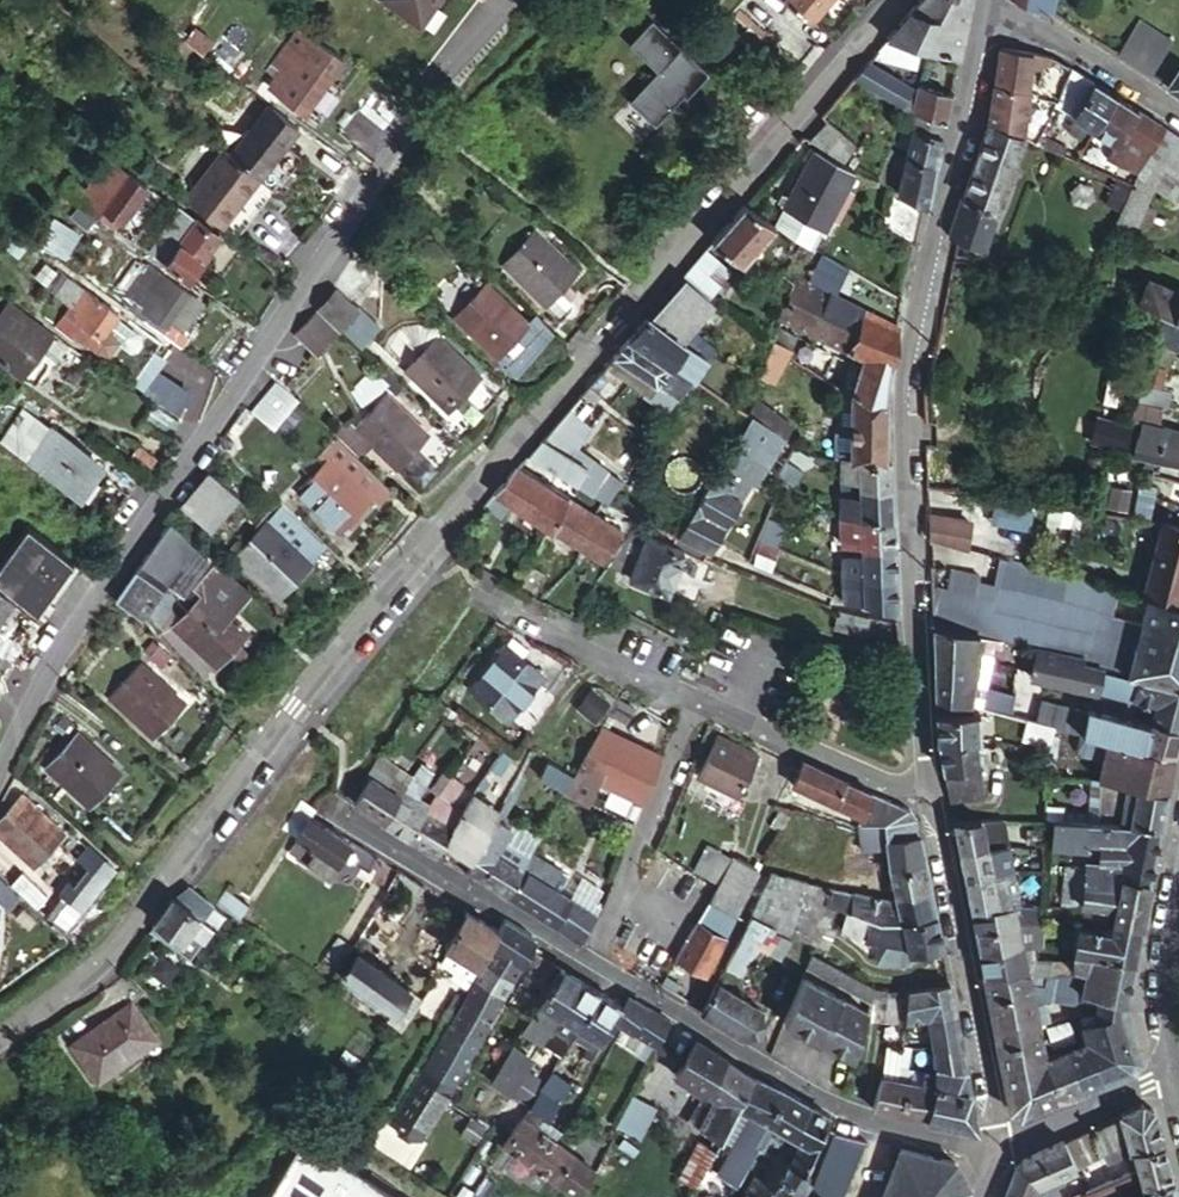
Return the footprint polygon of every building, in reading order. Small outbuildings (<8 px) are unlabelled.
[(368,4),(406,32),(430,0),(371,0),(368,4)] [(828,0),(754,0),(752,2),(798,38),(828,0)] [(912,11),(967,25),(972,0),(921,0),(912,11)] [(1034,11),(1039,2),(1053,11),(1056,0),(1015,0),(1034,11)] [(961,56),(967,25),(912,11),(886,40),(919,47),(961,56)] [(1129,14),(1107,45),(1151,73),(1172,42),(1129,14)] [(630,102),(655,124),(704,68),(651,21),(629,46),(657,71),(630,102)] [(179,42),(197,55),(207,41),(189,28),(179,42)] [(915,68),(919,47),(886,40),(870,58),(915,68)] [(287,42),(271,63),(279,70),(267,86),(302,113),(331,76),(287,42)] [(1032,93),(1034,54),(999,49),(994,87),(1032,93)] [(1034,54),(1032,93),(1059,98),(1072,69),(1057,58),(1034,54)] [(867,61),(854,77),(902,106),(912,88),(867,61)] [(1077,121),(1089,132),(1095,137),(1119,98),(1095,83),(1072,69),(1059,98),(1057,103),(1077,121)] [(1169,85),(1178,91),(1178,70),(1169,85)] [(954,94),(920,87),(918,91),(909,111),(915,115),(916,110),(947,123),(954,94)] [(1023,136),(1032,93),(994,87),(989,124),(1022,137),(1023,136)] [(918,91),(912,88),(902,106),(909,111),(918,91)] [(392,114),(370,98),(361,111),(383,127),(392,114)] [(1138,111),(1119,98),(1095,137),(1112,152),(1138,111)] [(228,155),(257,177),(293,129),(264,107),(228,155)] [(944,138),(947,123),(916,110),(915,115),(913,129),(944,138)] [(1138,174),(1165,127),(1138,111),(1112,152),(1126,164),(1138,174)] [(1081,142),(1089,132),(1077,121),(1069,132),(1081,142)] [(985,248),(1022,137),(989,124),(951,237),(959,240),(985,248)] [(844,157),(853,138),(825,125),(809,140),(844,157)] [(1165,127),(1138,174),(1168,193),(1178,176),(1178,137),(1165,127)] [(913,129),(907,153),(937,168),(944,138),(913,129)] [(1067,145),(1043,134),(1038,143),(1063,154),(1067,145)] [(228,155),(220,150),(183,199),(221,227),(257,177),(228,155)] [(826,228),(857,171),(815,151),(786,208),(826,228)] [(898,192),(926,206),(929,208),(937,168),(907,153),(901,180),(898,192)] [(113,226),(118,220),(145,186),(109,159),(81,193),(76,200),(113,226)] [(1134,185),(1136,180),(1138,174),(1126,164),(1118,179),(1134,185)] [(898,192),(901,180),(879,169),(876,181),(898,192)] [(1168,193),(1178,200),(1178,176),(1168,193)] [(1154,194),(1134,185),(1112,233),(1133,242),(1154,194)] [(917,244),(924,212),(890,197),(883,228),(917,244)] [(164,263),(186,279),(217,235),(177,207),(145,250),(157,258),(158,259),(164,263)] [(744,208),(715,242),(743,262),(771,226),(772,224),(744,208)] [(786,208),(776,228),(807,244),(815,249),(826,228),(786,208)] [(550,226),(541,218),(529,230),(532,232),(538,238),(550,226)] [(51,220),(43,244),(67,253),(75,228),(51,220)] [(538,238),(532,232),(502,265),(515,277),(514,279),(541,303),(573,268),(546,244),(545,245),(538,238)] [(706,252),(695,264),(713,280),(723,268),(706,252)] [(785,265),(773,256),(762,271),(774,280),(785,265)] [(166,326),(188,294),(159,274),(147,266),(144,270),(134,264),(110,299),(122,307),(171,342),(177,333),(166,326)] [(714,282),(713,280),(695,264),(683,278),(701,295),(714,282)] [(112,312),(61,276),(48,293),(65,305),(50,326),(64,338),(68,333),(92,351),(99,341),(99,334),(121,350),(128,348),(134,340),(134,332),(110,315),(112,312)] [(657,308),(683,328),(707,301),(701,295),(683,278),(657,308)] [(895,345),(899,324),(792,278),(775,316),(866,358),(863,369),(856,401),(856,460),(890,461),(888,393),(889,379),(895,345)] [(1142,311),(1161,319),(1178,326),(1178,295),(1142,280),(1132,307),(1142,311)] [(533,313),(525,322),(500,298),(499,299),(484,285),(455,318),(469,331),(468,332),(495,356),(514,374),(551,332),(533,313)] [(333,289),(314,310),(338,331),(356,310),(333,289)] [(0,299),(0,361),(14,371),(33,347),(66,370),(76,353),(0,299)] [(647,319),(676,339),(683,328),(657,308),(647,319)] [(356,310),(338,331),(354,346),(373,325),(356,310)] [(1161,319),(1142,311),(1122,386),(1086,376),(1077,408),(1133,422),(1135,414),(1139,402),(1143,384),(1149,365),(1155,341),(1161,319)] [(312,313),(294,337),(316,356),(335,334),(312,313)] [(630,338),(670,366),(686,345),(676,339),(647,319),(630,338)] [(1161,319),(1155,341),(1178,351),(1178,326),(1161,319)] [(775,383),(799,339),(774,326),(750,370),(775,383)] [(630,338),(612,358),(653,386),(675,402),(691,379),(670,366),(630,338)] [(446,413),(477,378),(450,353),(449,354),(435,341),(404,374),(419,388),(419,389),(446,413)] [(1155,341),(1149,365),(1170,371),(1178,374),(1178,351),(1155,341)] [(691,379),(706,359),(686,345),(670,366),(691,379)] [(189,386),(159,374),(165,360),(148,353),(135,388),(181,406),(189,386)] [(1165,389),(1170,371),(1149,365),(1143,384),(1165,390),(1165,389)] [(842,460),(856,460),(856,401),(863,369),(851,367),(846,392),(842,392),(839,409),(845,410),(845,434),(842,439),(842,460)] [(377,391),(387,379),(380,373),(347,393),(351,400),(374,388),(377,391)] [(1175,392),(1165,389),(1165,390),(1143,384),(1139,402),(1166,408),(1171,410),(1175,392)] [(668,411),(675,402),(653,386),(645,396),(668,411)] [(289,403),(274,392),(255,414),(270,426),(289,403)] [(392,470),(426,435),(398,408),(398,409),(384,397),(362,419),(351,431),(371,451),(392,470)] [(1160,430),(1166,408),(1139,402),(1135,414),(1154,418),(1151,428),(1160,430)] [(751,414),(784,439),(791,429),(756,403),(749,413),(751,414)] [(353,410),(342,422),(351,431),(362,419),(353,410)] [(538,443),(559,455),(582,427),(565,413),(538,443)] [(766,469),(784,439),(751,414),(732,448),(766,469)] [(1135,414),(1133,422),(1133,423),(1151,428),(1154,418),(1135,414)] [(91,425),(87,431),(106,444),(143,470),(144,470),(152,459),(132,445),(139,435),(122,423),(114,422),(106,432),(99,427),(91,425)] [(361,462),(371,451),(351,431),(342,422),(331,433),(361,462)] [(1133,423),(1130,437),(1140,439),(1161,444),(1178,449),(1178,435),(1160,430),(1151,428),(1133,423)] [(124,495),(143,470),(106,444),(95,461),(56,435),(34,466),(73,493),(88,470),(124,495)] [(1161,444),(1140,439),(1135,457),(1146,460),(1157,462),(1161,444)] [(336,445),(329,440),(310,462),(316,468),(325,458),(336,445)] [(538,443),(526,457),(567,480),(577,465),(559,455),(538,443)] [(1161,444),(1157,462),(1178,467),(1178,449),(1161,444)] [(387,490),(336,445),(325,458),(367,495),(376,503),(387,490)] [(676,539),(709,552),(750,484),(755,487),(766,469),(732,448),(676,539)] [(325,458),(316,468),(296,490),(310,502),(308,505),(337,530),(367,495),(325,458)] [(842,460),(840,460),(839,483),(858,483),(858,491),(891,490),(890,461),(856,460),(842,460)] [(516,470),(483,509),(504,521),(512,509),(554,532),(572,502),(516,470)] [(209,529),(236,495),(207,471),(179,503),(209,529)] [(581,476),(576,485),(611,505),(616,495),(581,476)] [(1154,485),(1141,482),(1139,492),(1132,520),(1150,522),(1155,496),(1152,496),(1154,485)] [(839,498),(840,519),(892,518),(891,490),(858,491),(858,498),(839,498)] [(295,508),(283,498),(276,506),(287,516),(295,508)] [(554,532),(608,562),(626,532),(604,520),(572,502),(554,532)] [(287,516),(276,506),(268,515),(292,535),(300,527),(287,516)] [(930,542),(973,542),(973,513),(930,513),(930,542)] [(204,553),(192,541),(168,518),(137,564),(132,570),(159,586),(179,559),(193,569),(204,553)] [(841,544),(861,544),(861,552),(894,551),(892,518),(840,519),(841,544)] [(622,575),(650,528),(638,520),(609,567),(622,575)] [(789,527),(771,521),(762,545),(775,548),(795,557),(799,546),(785,540),(789,527)] [(308,563),(264,524),(233,558),(276,597),(308,563)] [(1178,608),(1178,529),(1160,524),(1143,595),(1147,597),(1178,608)] [(669,550),(686,557),(703,563),(709,552),(676,539),(669,550)] [(669,596),(686,557),(669,550),(651,542),(634,581),(669,596)] [(755,567),(761,545),(758,544),(751,566),(755,567)] [(755,567),(769,570),(775,548),(762,545),(761,545),(755,567)] [(894,551),(861,552),(861,557),(841,558),(842,576),(861,576),(862,580),(895,580),(894,551)] [(196,589),(203,595),(173,627),(187,639),(186,642),(213,665),(224,653),(233,662),(243,651),(233,642),(244,630),(228,614),(247,594),(218,566),(196,589)] [(543,576),(531,569),(523,584),(535,591),(543,576)] [(132,570),(112,601),(139,619),(159,586),(132,570)] [(861,576),(842,576),(842,585),(862,586),(862,580),(861,576)] [(1090,590),(1092,581),(1081,577),(1079,578),(1080,588),(1090,590)] [(842,585),(843,605),(862,605),(898,615),(895,580),(862,580),(862,586),(842,585)] [(940,593),(938,628),(980,635),(1023,644),(1026,627),(1134,649),(1137,641),(993,613),(995,603),(940,593)] [(12,602),(0,594),(0,618),(12,602)] [(1178,636),(1178,608),(1147,597),(1140,624),(1178,636)] [(867,619),(840,611),(835,629),(862,637),(867,619)] [(1142,679),(1178,689),(1178,636),(1140,624),(1137,641),(1134,649),(1129,675),(1142,679)] [(1023,644),(1029,645),(1044,648),(1083,655),(1083,662),(1088,664),(1110,670),(1124,673),(1129,675),(1134,649),(1026,627),(1023,644)] [(938,628),(934,628),(937,698),(967,701),(980,635),(938,628)] [(23,646),(0,630),(0,659),(9,665),(23,646)] [(508,722),(547,679),(511,647),(472,689),(508,722)] [(1083,655),(1044,648),(1037,678),(1083,689),(1088,664),(1083,662),(1083,655)] [(0,659),(0,676),(9,665),(0,659)] [(149,734),(181,698),(153,674),(153,675),(139,663),(109,699),(122,710),(121,712),(149,734)] [(1102,692),(1110,670),(1088,664),(1083,689),(1102,692)] [(1124,673),(1110,670),(1102,692),(1118,696),(1124,673)] [(1175,753),(1178,739),(1178,689),(1142,679),(1137,699),(1137,701),(1155,705),(1150,726),(1144,747),(1175,753)] [(967,701),(937,698),(937,713),(972,713),(972,702),(967,701)] [(1017,718),(1030,721),(1042,723),(1045,707),(1018,701),(1017,718)] [(478,737),(482,731),(458,712),(451,720),(478,737)] [(976,741),(981,741),(980,713),(972,713),(937,713),(938,741),(976,741)] [(1089,713),(1083,734),(1109,739),(1144,747),(1150,726),(1089,713)] [(1052,744),(1055,726),(1042,723),(1030,721),(1025,738),(1052,744)] [(490,736),(482,731),(478,737),(447,781),(458,788),(486,743),(490,736)] [(757,753),(715,734),(696,776),(737,795),(757,753)] [(86,807),(118,771),(90,746),(88,748),(75,736),(46,770),(59,781),(57,782),(86,807)] [(500,752),(505,745),(490,736),(486,743),(500,752)] [(1130,782),(1167,793),(1175,753),(1144,747),(1109,739),(1105,759),(1134,765),(1130,782)] [(979,764),(976,741),(938,741),(943,769),(977,765),(979,764)] [(406,780),(410,775),(377,755),(371,763),(366,774),(369,778),(397,796),(406,780)] [(567,784),(574,772),(547,758),(540,770),(567,784)] [(1105,759),(1102,778),(1130,782),(1134,765),(1105,759)] [(406,780),(423,790),(433,771),(418,762),(410,775),(406,780)] [(803,763),(795,782),(803,785),(813,765),(803,763)] [(840,802),(850,780),(813,765),(803,785),(840,802)] [(980,782),(977,765),(943,769),(947,788),(980,782)] [(369,778),(353,802),(381,820),(397,796),(369,778)] [(1102,778),(1099,822),(1161,827),(1167,793),(1130,782),(1102,778)] [(397,796),(381,820),(379,824),(406,839),(435,797),(423,790),(406,780),(397,796)] [(864,810),(873,791),(850,780),(840,802),(839,804),(862,815),(864,810)] [(448,805),(453,798),(458,788),(447,781),(435,797),(448,805)] [(980,782),(947,788),(950,803),(982,797),(980,782)] [(883,810),(883,796),(873,791),(864,810),(883,810)] [(20,794),(0,817),(0,838),(3,841),(1,842),(32,868),(65,831),(20,794)] [(862,815),(859,821),(882,821),(885,845),(888,867),(896,899),(827,887),(823,904),(873,920),(877,921),(936,915),(917,819),(906,807),(883,796),(883,810),(864,810),(862,815)] [(435,797),(406,839),(433,855),(442,843),(461,813),(448,805),(435,797)] [(314,809),(296,798),(270,842),(288,852),(296,839),(307,820),(314,809)] [(448,805),(461,813),(467,805),(453,798),(448,805)] [(480,812),(467,805),(461,813),(442,843),(457,851),(480,812)] [(494,820),(480,812),(457,851),(473,861),(481,847),(494,820)] [(348,841),(307,820),(296,839),(336,862),(348,841)] [(509,828),(494,820),(481,847),(494,855),(500,843),(509,828)] [(1090,821),(1054,820),(1053,848),(1086,852),(1087,846),(1090,821)] [(857,822),(860,835),(862,849),(885,845),(882,821),(859,821),(857,822)] [(982,821),(954,821),(959,849),(988,848),(982,821)] [(988,848),(1012,847),(1008,821),(982,821),(988,848)] [(1099,822),(1090,821),(1087,846),(1101,847),(1102,848),(1102,853),(1123,854),(1122,863),(1104,861),(1104,865),(1099,865),(1083,863),(1083,867),(1082,884),(1148,890),(1161,827),(1099,822)] [(296,839),(288,852),(327,875),(336,862),(296,839)] [(366,850),(348,841),(336,862),(327,875),(346,886),(358,866),(368,871),(376,857),(366,850)] [(500,843),(494,855),(519,870),(526,858),(500,843)] [(693,870),(716,882),(730,855),(706,843),(693,870)] [(473,861),(466,871),(505,895),(519,870),(494,855),(481,847),(473,861)] [(1012,847),(988,848),(992,875),(1016,872),(1012,847)] [(1102,848),(1101,847),(1099,865),(1104,865),(1104,861),(1122,863),(1123,854),(1102,853),(1102,848)] [(988,848),(959,849),(965,879),(992,875),(988,848)] [(61,936),(111,869),(88,849),(78,860),(90,870),(73,890),(68,886),(44,918),(50,924),(61,936)] [(526,858),(519,870),(553,891),(566,872),(531,849),(526,858)] [(756,869),(730,855),(716,882),(715,885),(716,886),(708,900),(735,915),(739,907),(759,872),(756,869)] [(1079,909),(1079,905),(1081,888),(1067,887),(1069,866),(1064,865),(1061,907),(1079,909)] [(1082,884),(1083,867),(1069,866),(1067,887),(1081,888),(1082,884)] [(519,870),(505,895),(578,940),(579,940),(581,940),(594,916),(553,891),(519,870)] [(773,870),(750,914),(762,920),(779,888),(810,905),(819,885),(773,870)] [(422,887),(397,871),(387,886),(413,903),(419,891),(422,887)] [(1016,872),(992,875),(997,906),(1013,905),(1021,906),(1016,872)] [(20,873),(9,886),(32,907),(44,894),(20,873)] [(992,875),(965,879),(971,907),(997,906),(992,875)] [(0,884),(0,906),(3,909),(14,895),(0,884)] [(1148,890),(1082,884),(1081,888),(1079,905),(1089,906),(1118,910),(1116,923),(1142,925),(1148,890)] [(827,887),(819,885),(810,905),(823,904),(827,887)] [(762,920),(767,923),(793,937),(810,905),(779,888),(762,920)] [(225,892),(216,905),(232,917),(242,904),(225,892)] [(171,895),(152,922),(179,940),(197,913),(171,895)] [(729,925),(735,915),(708,900),(702,910),(729,925)] [(823,904),(810,905),(793,937),(811,946),(816,929),(823,904)] [(1016,924),(1013,905),(997,906),(971,907),(975,931),(1016,924)] [(1021,906),(1013,905),(1016,924),(1037,923),(1034,905),(1021,906)] [(1089,906),(1079,905),(1079,909),(1078,916),(1088,918),(1089,906)] [(729,925),(702,910),(695,923),(722,938),(729,925)] [(489,944),(495,930),(464,913),(444,946),(472,961),(477,964),(478,963),(478,961),(489,944)] [(766,927),(767,923),(762,920),(750,914),(749,913),(739,936),(755,944),(758,946),(766,927)] [(907,954),(942,947),(936,915),(877,921),(873,920),(869,944),(877,944),(884,945),(907,947),(907,954)] [(501,918),(495,930),(489,944),(492,947),(520,963),(529,948),(535,937),(501,918)] [(152,922),(135,948),(161,965),(179,940),(152,922)] [(704,972),(722,938),(695,923),(675,956),(704,972)] [(1037,923),(1016,924),(1021,945),(1046,948),(1044,924),(1037,923)] [(1142,925),(1116,923),(1097,932),(1076,928),(1073,951),(1073,955),(1135,960),(1142,925)] [(1021,945),(1016,924),(975,931),(980,954),(1021,947),(1021,945)] [(786,938),(766,927),(758,946),(776,956),(786,938)] [(811,946),(815,948),(822,950),(827,932),(816,929),(811,946)] [(340,966),(352,944),(338,936),(326,958),(340,966)] [(741,973),(755,944),(739,936),(724,965),(741,973)] [(884,945),(877,944),(876,961),(905,964),(907,954),(884,953),(884,945)] [(907,947),(884,945),(884,953),(907,954),(907,947)] [(444,946),(437,960),(465,975),(472,961),(444,946)] [(520,963),(492,947),(482,963),(510,981),(520,963)] [(984,974),(1028,975),(1024,959),(1021,947),(980,954),(984,974)] [(385,1019),(395,1025),(399,1028),(421,995),(355,951),(341,972),(362,987),(374,995),(393,1008),(385,1019)] [(828,969),(831,962),(813,953),(808,965),(873,998),(877,989),(828,969)] [(1082,993),(1101,997),(1127,1000),(1135,960),(1073,955),(1071,970),(1083,971),(1082,993)] [(1024,959),(1028,975),(1040,975),(1050,975),(1051,961),(1024,959)] [(548,982),(557,966),(547,960),(537,977),(548,982)] [(1050,975),(1060,975),(1067,975),(1067,962),(1051,961),(1050,975)] [(878,986),(831,962),(828,969),(877,989),(878,986)] [(473,979),(502,996),(510,981),(482,963),(473,979)] [(579,979),(557,966),(548,982),(535,1002),(549,1011),(556,1015),(579,979)] [(1083,971),(1071,970),(1070,975),(1074,976),(1074,992),(1082,993),(1083,971)] [(1031,990),(1028,975),(984,974),(988,997),(1031,990)] [(1050,975),(1040,975),(1039,984),(1060,986),(1060,975),(1050,975)] [(1074,976),(1070,975),(1067,975),(1060,975),(1060,986),(1060,993),(1074,992),(1074,976)] [(785,1021),(854,1056),(869,1014),(870,1011),(804,977),(785,1021)] [(473,979),(464,995),(492,1013),(502,996),(473,979)] [(576,1028),(598,991),(579,979),(556,1015),(551,1025),(570,1038),(571,1036),(576,1028)] [(759,1010),(715,983),(701,1011),(743,1037),(759,1010)] [(926,1003),(952,999),(949,984),(898,992),(899,1020),(928,1014),(926,1003)] [(374,995),(362,987),(358,993),(370,1002),(374,995)] [(877,989),(873,998),(870,1011),(869,1014),(899,1020),(898,992),(891,992),(877,989)] [(1034,1007),(1031,990),(988,997),(993,1022),(1036,1014),(1034,1007)] [(619,1004),(598,991),(576,1028),(597,1041),(611,1018),(619,1004)] [(464,995),(448,1023),(476,1040),(492,1013),(464,995)] [(656,1046),(669,1021),(625,995),(619,1004),(611,1018),(656,1046)] [(1098,1017),(1125,1008),(1127,1000),(1101,997),(1098,1017)] [(954,1009),(952,999),(926,1003),(928,1014),(933,1012),(954,1009)] [(70,1045),(96,1079),(155,1035),(130,1001),(70,1045)] [(535,1035),(549,1011),(535,1002),(528,1014),(521,1027),(528,1030),(535,1035)] [(1046,1005),(1034,1007),(1036,1014),(1038,1024),(1050,1022),(1046,1005)] [(1088,1043),(1131,1030),(1125,1008),(1098,1017),(1082,1023),(1088,1043)] [(928,1014),(934,1046),(961,1045),(954,1009),(933,1012),(928,1014)] [(556,1015),(549,1011),(535,1035),(528,1030),(525,1035),(539,1044),(546,1033),(551,1025),(556,1015)] [(1041,1036),(1038,1024),(1036,1014),(993,1022),(998,1048),(1041,1038),(1041,1036)] [(476,1040),(448,1023),(432,1051),(461,1068),(476,1040)] [(1082,1045),(1087,1044),(1088,1043),(1082,1023),(1074,1025),(1080,1046),(1082,1045)] [(570,1038),(551,1025),(546,1033),(565,1045),(570,1038)] [(528,1030),(521,1027),(519,1031),(525,1035),(528,1030)] [(576,1028),(571,1036),(586,1045),(580,1050),(587,1054),(597,1041),(576,1028)] [(1087,1044),(1104,1082),(1142,1065),(1131,1030),(1088,1043),(1087,1044)] [(1057,1054),(1066,1052),(1073,1048),(1068,1037),(1053,1042),(1057,1054)] [(724,1057),(695,1038),(672,1072),(704,1092),(724,1057)] [(1041,1038),(998,1048),(1003,1073),(1029,1067),(1028,1059),(1045,1055),(1041,1038)] [(1073,1048),(1066,1052),(1081,1092),(1104,1082),(1087,1044),(1082,1045),(1080,1046),(1073,1048)] [(916,1047),(901,1045),(900,1060),(915,1062),(916,1047)] [(961,1045),(934,1046),(938,1064),(937,1074),(937,1084),(939,1088),(928,1118),(966,1125),(975,1117),(961,1045)] [(432,1051),(421,1068),(451,1085),(461,1068),(432,1051)] [(500,1066),(520,1079),(529,1063),(508,1051),(500,1066)] [(1057,1054),(1046,1059),(1061,1100),(1081,1092),(1066,1052),(1057,1054)] [(1061,1100),(1046,1059),(1045,1055),(1028,1059),(1029,1067),(1003,1073),(1010,1111),(1021,1118),(1061,1100)] [(738,1104),(751,1074),(724,1057),(704,1092),(714,1098),(699,1126),(721,1138),(738,1104)] [(894,1079),(896,1066),(884,1064),(882,1077),(894,1079)] [(500,1066),(491,1082),(511,1095),(520,1079),(500,1066)] [(932,1086),(933,1073),(898,1067),(896,1066),(894,1079),(932,1086)] [(451,1085),(421,1068),(411,1087),(439,1105),(451,1085)] [(540,1117),(545,1120),(569,1084),(550,1073),(537,1090),(526,1108),(540,1117)] [(937,1084),(937,1074),(933,1073),(932,1086),(928,1118),(939,1088),(937,1084)] [(782,1091),(751,1074),(738,1104),(756,1115),(769,1122),(782,1091)] [(882,1077),(874,1105),(874,1108),(928,1118),(932,1086),(894,1079),(882,1077)] [(526,1108),(537,1090),(520,1079),(511,1095),(515,1100),(526,1108)] [(439,1105),(411,1087),(391,1120),(420,1136),(436,1110),(439,1105)] [(809,1106),(782,1091),(769,1122),(770,1123),(787,1133),(794,1137),(796,1138),(809,1106)] [(653,1103),(630,1096),(616,1126),(640,1136),(653,1103)] [(1142,1103),(1119,1114),(1125,1132),(1158,1124),(1155,1110),(1142,1103)] [(804,1172),(826,1124),(829,1117),(809,1106),(796,1138),(803,1141),(791,1165),(804,1172)] [(540,1117),(526,1108),(520,1117),(533,1126),(540,1117)] [(1125,1132),(1119,1114),(1089,1129),(1098,1155),(1120,1148),(1127,1138),(1125,1132)] [(770,1123),(769,1122),(756,1115),(723,1170),(739,1180),(760,1146),(757,1144),(770,1123)] [(594,1168),(554,1141),(533,1126),(520,1117),(501,1145),(510,1152),(554,1182),(577,1196),(583,1196),(587,1189),(584,1186),(594,1168)] [(787,1133),(770,1123),(757,1144),(760,1146),(766,1149),(773,1136),(783,1141),(787,1133)] [(1164,1143),(1158,1124),(1125,1132),(1127,1138),(1130,1151),(1131,1151),(1164,1143)] [(837,1127),(812,1196),(845,1196),(869,1136),(837,1127)] [(1089,1129),(1063,1142),(1075,1169),(1098,1155),(1089,1129)] [(707,1166),(716,1148),(699,1138),(689,1156),(707,1166)] [(1024,1161),(1021,1165),(1035,1183),(1038,1187),(1075,1169),(1063,1142),(1024,1161)] [(1174,1180),(1164,1143),(1131,1151),(1133,1153),(1135,1160),(1137,1168),(1144,1189),(1174,1180)] [(303,1144),(270,1196),(389,1196),(303,1144)] [(510,1152),(501,1145),(495,1154),(497,1156),(504,1161),(510,1152)] [(970,1187),(961,1164),(903,1146),(883,1196),(966,1196),(970,1187)] [(1135,1160),(1133,1153),(1125,1155),(1127,1163),(1135,1160)] [(504,1161),(497,1156),(491,1165),(498,1170),(504,1161)] [(697,1184),(707,1166),(689,1156),(679,1174),(697,1184)] [(804,1172),(791,1165),(788,1164),(773,1189),(754,1176),(742,1196),(800,1196),(808,1175),(804,1172)] [(1021,1165),(1015,1171),(1006,1193),(1014,1196),(1031,1196),(1035,1183),(1021,1165)] [(587,1189),(596,1170),(594,1168),(584,1186),(587,1189)] [(1137,1168),(1077,1196),(1129,1196),(1129,1194),(1144,1189),(1137,1168)] [(1174,1180),(1144,1189),(1129,1194),(1129,1196),(1178,1196),(1174,1180)]
